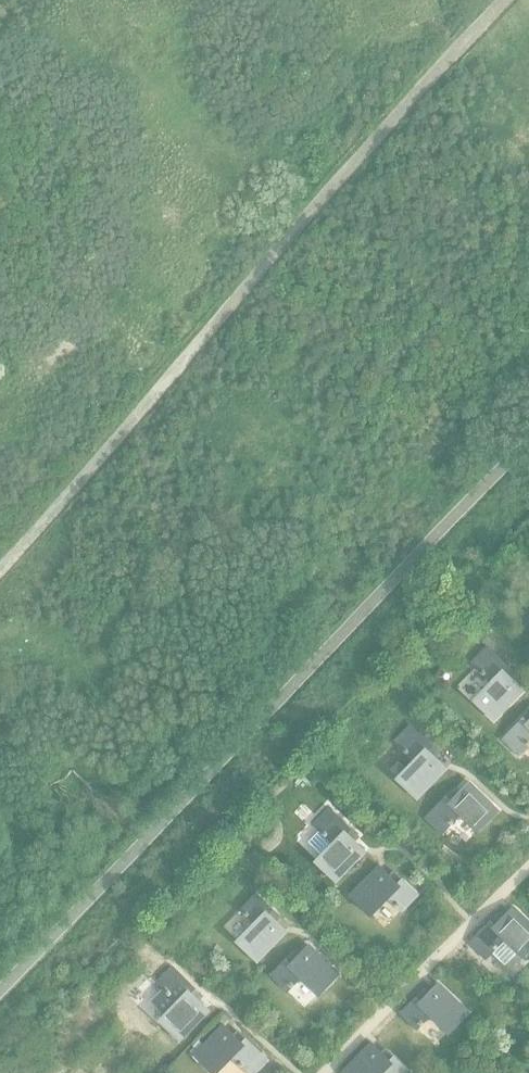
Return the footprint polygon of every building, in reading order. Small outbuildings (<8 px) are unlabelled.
[(487,646),(471,662),(492,682),(474,700),(493,720),(523,689),(511,677),(515,673),(487,646)] [(502,739),(518,755),(524,749),(528,744),(528,711),(508,733),(502,739)] [(410,724),(394,741),(415,761),(397,779),(417,798),(446,768),(434,756),(438,752),(410,724)] [(431,811),(425,817),(442,833),(447,827),(461,813),(479,831),(499,811),(468,781),(456,794),(452,790),(431,811)] [(319,829),(308,841),(322,855),(316,861),(335,881),(365,850),(353,838),(357,834),(335,813),(330,808),(314,825),(319,829)] [(417,894),(396,873),(392,877),(380,865),(350,895),(370,914),(387,896),(401,910),(417,894)] [(287,931),(274,918),(278,914),(257,893),(241,910),(255,923),(237,942),(257,961),(287,931)] [(470,942),(486,958),(492,951),(505,964),(518,950),(524,956),(528,950),(528,922),(513,906),(500,918),(496,915),(470,942)] [(339,974),(309,944),(296,957),(292,953),(271,974),(288,990),(301,976),(320,994),(339,974)] [(163,988),(152,1000),(166,1014),(160,1021),(179,1040),(209,1010),(197,998),(201,993),(179,972),(172,966),(156,982),(163,988)] [(468,1012),(438,982),(426,995),(422,991),(401,1012),(417,1028),(431,1014),(449,1032),(468,1012)] [(194,1054),(213,1072),(214,1072),(220,1067),(227,1072),(242,1072),(245,1069),(249,1072),(255,1072),(268,1060),(261,1053),(240,1032),(236,1036),(224,1024),(194,1054)] [(388,1050),(384,1054),(372,1042),(342,1072),(343,1072),(407,1072),(409,1071),(388,1050)]
